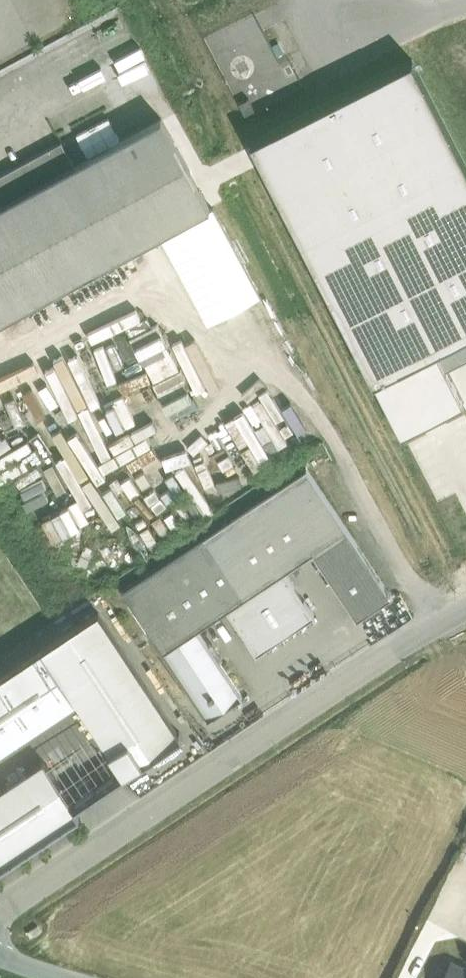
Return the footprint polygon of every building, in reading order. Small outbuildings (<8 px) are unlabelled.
[(374,381),(436,349),(465,334),(465,166),(412,60),(251,141),(374,381)] [(87,150),(117,136),(108,117),(78,131),(87,150)] [(210,207),(161,118),(74,165),(0,205),(0,322),(210,207)] [(0,174),(0,205),(74,165),(61,141),(0,174)] [(464,403),(436,349),(374,381),(401,435),(464,403)] [(307,467),(122,590),(208,719),(243,696),(198,629),(313,552),(357,618),(392,596),(307,467)] [(99,612),(42,649),(76,701),(124,773),(180,735),(99,612)] [(0,677),(0,752),(76,701),(42,649),(0,677)] [(195,704),(188,708),(193,715),(199,711),(195,704)] [(0,790),(0,864),(74,816),(75,817),(80,814),(74,806),(44,761),(0,790)] [(46,934),(40,925),(30,932),(37,941),(46,934)] [(452,963),(447,972),(442,970),(437,972),(434,977),(465,977),(465,971),(452,963)]
